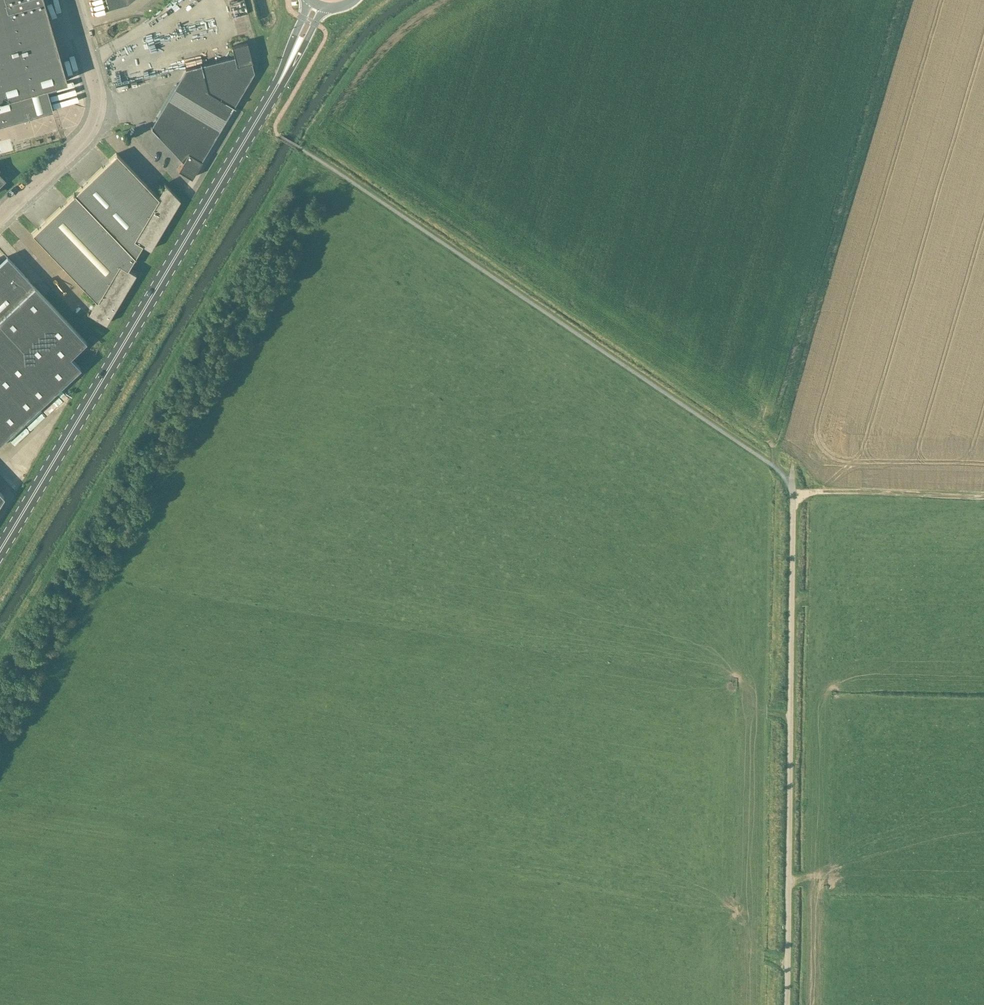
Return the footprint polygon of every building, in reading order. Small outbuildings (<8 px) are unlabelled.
[(51,111),(44,87),(65,81),(43,0),(0,0),(0,125),(51,111)] [(108,9),(128,3),(132,0),(106,0),(108,9)] [(182,162),(177,170),(191,178),(201,161),(200,161),(253,72),(251,62),(246,43),(231,47),(233,57),(189,68),(185,69),(151,126),(150,127),(182,162)] [(158,198),(116,154),(32,234),(96,302),(88,314),(106,324),(136,274),(127,269),(141,245),(150,250),(180,200),(165,185),(158,198)] [(86,341),(7,256),(0,263),(0,441),(80,367),(70,356),(86,341)]
